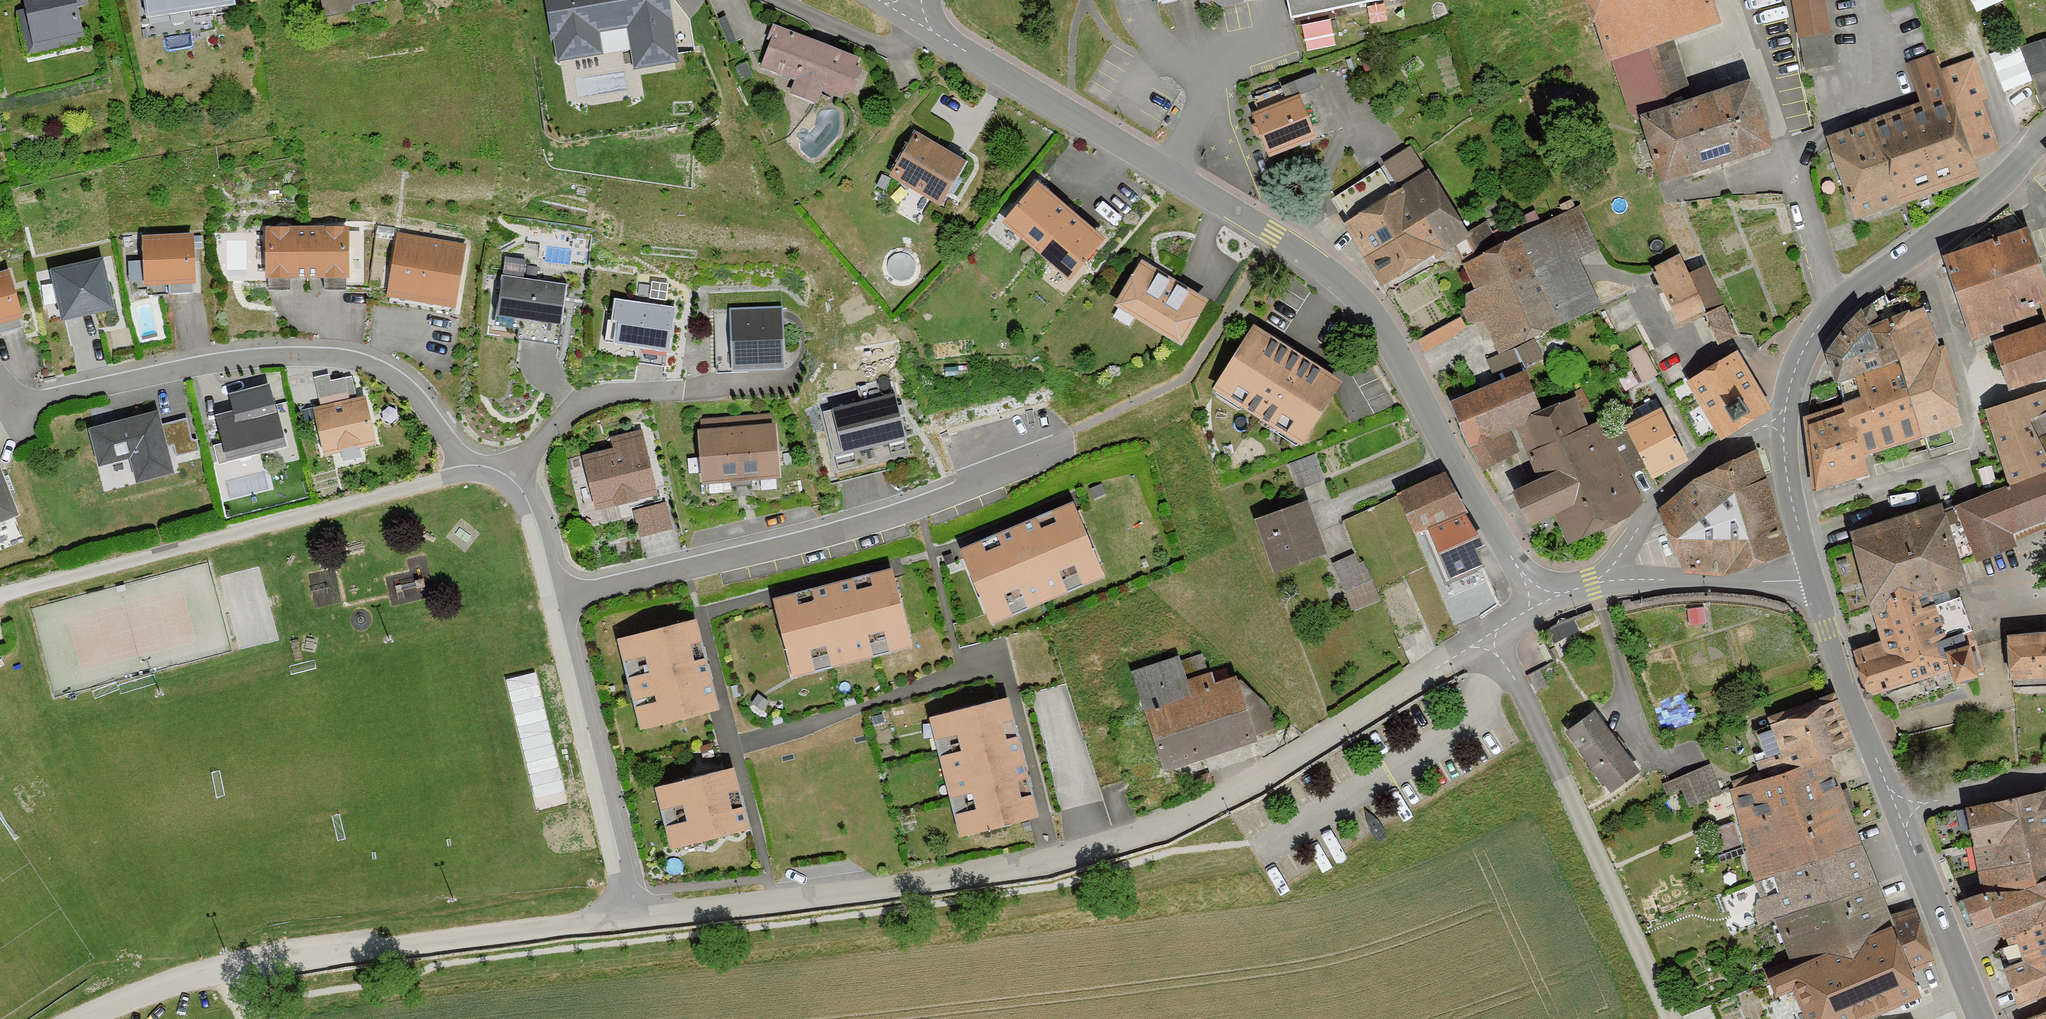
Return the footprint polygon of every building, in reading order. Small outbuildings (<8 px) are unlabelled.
[(34,55),(84,45),(77,9),(89,6),(87,0),(23,0),(34,55)] [(144,25),(236,12),(235,0),(141,0),(144,25)] [(338,10),(394,0),(336,0),(338,10)] [(679,63),(669,0),(545,0),(556,63),(630,51),(634,70),(679,63)] [(1291,22),(1396,0),(1286,0),(1291,22)] [(1663,113),(1646,53),(1721,27),(1712,0),(1584,0),(1607,67),(1612,65),(1630,117),(1639,122),(1662,189),(1773,154),(1751,86),(1663,113)] [(1823,0),(1789,0),(1795,38),(1828,34),(1823,0)] [(2004,4),(2003,0),(1981,0),(1983,10),(2004,4)] [(1333,19),(1303,25),(1309,51),(1339,44),(1333,19)] [(855,70),(859,59),(775,27),(760,66),(795,80),(790,93),(817,103),(821,92),(843,101),(846,93),(854,96),(863,73),(855,70)] [(2045,72),(2045,34),(2017,43),(2027,78),(2045,72)] [(1971,59),(1967,60),(1966,60),(1937,69),(1932,54),(1900,65),(1905,79),(1903,79),(1911,105),(1812,138),(1840,223),(1973,179),(1966,160),(1995,152),(1980,102),(1986,100),(1971,59)] [(1265,157),(1333,128),(1309,72),(1276,86),(1281,99),(1246,114),(1265,157)] [(890,178),(940,207),(965,162),(915,134),(890,178)] [(1370,285),(1464,236),(1420,152),(1326,201),(1370,285)] [(1036,187),(1004,225),(1071,282),(1104,244),(1036,187)] [(1577,209),(1455,259),(1468,290),(1457,294),(1470,326),(1480,322),(1494,355),(1596,313),(1575,261),(1595,253),(1577,209)] [(264,281),(350,282),(350,230),(264,229),(264,281)] [(387,301),(454,312),(466,243),(399,231),(387,301)] [(2036,320),(2014,233),(1927,258),(1951,346),(2036,320)] [(139,297),(200,294),(198,236),(137,238),(139,297)] [(1699,269),(1680,278),(1673,261),(1645,272),(1666,326),(1687,318),(1703,351),(1731,338),(1699,269)] [(63,318),(103,311),(95,263),(55,270),(63,318)] [(1181,349),(1209,303),(1142,263),(1114,309),(1181,349)] [(25,323),(11,271),(0,274),(0,329),(25,323)] [(502,278),(495,326),(520,329),(518,341),(558,347),(567,287),(502,278)] [(1825,386),(1931,353),(1912,301),(1907,283),(1854,317),(1819,354),(1825,386)] [(615,347),(670,355),(677,308),(614,300),(611,325),(618,326),(615,347)] [(2035,304),(2039,325),(1982,343),(1997,394),(2045,378),(2045,301),(2035,304)] [(732,372),(784,371),(782,308),(730,310),(732,372)] [(1207,394),(1300,453),(1343,386),(1250,326),(1207,394)] [(1659,375),(1644,346),(1626,355),(1641,384),(1659,375)] [(1736,349),(1678,381),(1711,440),(1769,408),(1736,349)] [(1848,459),(1954,426),(1931,353),(1825,386),(1831,406),(1848,459)] [(1511,431),(1518,429),(1536,480),(1512,492),(1529,528),(1554,516),(1568,546),(1642,504),(1602,415),(1580,425),(1568,398),(1536,413),(1520,373),(1450,402),(1482,471),(1520,451),(1511,431)] [(1996,474),(2045,457),(2045,418),(2035,391),(1977,412),(1996,474)] [(324,456),(376,444),(365,396),(313,408),(324,456)] [(835,459),(905,444),(895,396),(824,411),(835,459)] [(226,466),(288,451),(276,403),(215,418),(226,466)] [(1792,420),(1798,496),(1856,478),(1848,459),(1831,406),(1792,420)] [(1635,480),(1678,461),(1654,409),(1612,428),(1635,480)] [(187,420),(162,426),(158,413),(88,430),(98,470),(130,462),(136,486),(174,477),(167,448),(173,447),(176,458),(199,452),(196,440),(192,441),(187,420)] [(701,485),(780,478),(776,426),(697,433),(701,485)] [(579,511),(647,494),(634,440),(566,457),(579,511)] [(1654,540),(1768,502),(1750,450),(1696,470),(1650,521),(1654,540)] [(1332,496),(1314,454),(1285,465),(1296,487),(1304,487),(1310,504),(1332,496)] [(2045,530),(2045,469),(1947,506),(1967,561),(2007,547),(2003,534),(2037,520),(2042,531),(2045,530)] [(1449,585),(1486,570),(1465,518),(1461,519),(1444,477),(1398,496),(1418,546),(1425,544),(1440,582),(1447,580),(1449,585)] [(19,523),(0,479),(0,531),(19,523)] [(631,537),(669,530),(663,501),(625,508),(631,537)] [(1788,556),(1768,502),(1654,540),(1672,573),(1722,575),(1788,556)] [(1255,523),(1274,577),(1328,558),(1308,504),(1255,523)] [(1955,578),(1932,508),(1834,541),(1858,611),(1861,609),(1916,591),(1955,578)] [(1097,567),(1074,511),(961,558),(985,614),(1097,567)] [(1349,609),(1376,596),(1356,555),(1329,568),(1349,609)] [(914,644),(898,581),(774,612),(790,675),(914,644)] [(1847,654),(1862,699),(1927,669),(1933,687),(1967,676),(1958,644),(1932,648),(1916,591),(1861,609),(1872,645),(1847,654)] [(693,618),(615,638),(639,731),(718,710),(693,618)] [(2045,677),(2045,629),(1992,633),(1996,681),(2045,677)] [(1137,666),(1147,697),(1141,699),(1162,765),(1258,735),(1237,669),(1200,680),(1189,648),(1137,666)] [(1760,723),(1779,772),(1819,759),(1853,751),(1832,695),(1760,723)] [(1038,816),(1008,701),(929,722),(959,836),(1038,816)] [(1604,793),(1635,770),(1591,710),(1560,733),(1604,793)] [(1751,879),(1851,843),(1819,759),(1779,772),(1726,788),(1751,879)] [(1722,791),(1709,762),(1674,777),(1687,806),(1722,791)] [(658,786),(674,850),(750,831),(733,766),(658,786)] [(2045,836),(2045,787),(1946,809),(1960,849),(1966,849),(2045,836)] [(2045,874),(2045,836),(1966,849),(1971,887),(2045,874)] [(1771,916),(1868,881),(1851,843),(1751,879),(1763,918),(1771,916)] [(2045,917),(2045,874),(1971,887),(1947,899),(1960,929),(1976,921),(1989,939),(2004,933),(2045,917)] [(1884,921),(1868,881),(1771,916),(1786,961),(1884,921)] [(1919,909),(1884,921),(1901,974),(1937,959),(1919,909)] [(2004,933),(2013,962),(1993,969),(2009,1009),(2045,989),(2045,917),(2004,933)] [(1884,921),(1786,961),(1753,975),(1763,996),(1788,985),(1798,1018),(1844,1018),(1909,999),(1901,974),(1884,921)] [(2016,1018),(2045,1018),(2045,1006),(2016,1018)]
